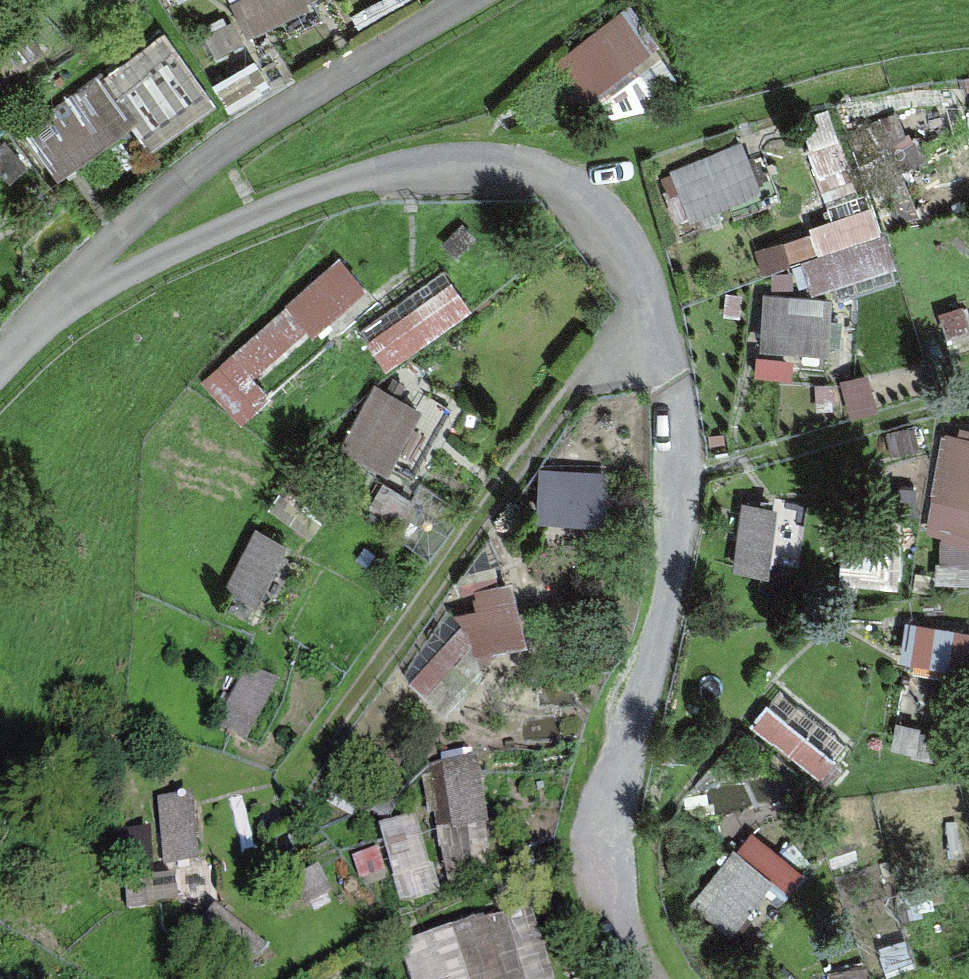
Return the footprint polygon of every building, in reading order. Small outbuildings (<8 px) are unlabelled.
[(252,28),(310,0),(238,0),(252,28)] [(58,172),(207,84),(177,34),(28,122),(58,172)] [(676,166),(694,208),(768,176),(750,134),(676,166)] [(884,204),(760,235),(768,268),(808,258),(817,292),(901,271),(884,204)] [(239,410),(372,280),(340,249),(208,378),(239,410)] [(391,360),(478,302),(457,270),(370,328),(391,360)] [(838,339),(835,289),(764,293),(768,343),(838,339)] [(351,445),(397,462),(422,396),(376,378),(351,445)] [(933,530),(968,535),(968,423),(947,421),(933,530)] [(779,561),(781,496),(743,495),(741,560),(779,561)] [(240,584),(267,592),(285,531),(258,523),(240,584)] [(506,645),(536,629),(506,570),(475,585),(506,645)] [(414,676),(451,706),(507,636),(470,607),(414,676)] [(913,610),(902,652),(968,669),(968,624),(913,610)] [(226,726),(259,738),(283,676),(250,663),(226,726)] [(776,692),(756,723),(830,771),(850,739),(776,692)] [(429,765),(443,829),(495,818),(482,754),(429,765)] [(171,806),(175,858),(200,857),(196,804),(171,806)] [(701,910),(744,927),(771,862),(728,845),(701,910)] [(493,917),(407,941),(418,978),(510,978),(493,917)]
